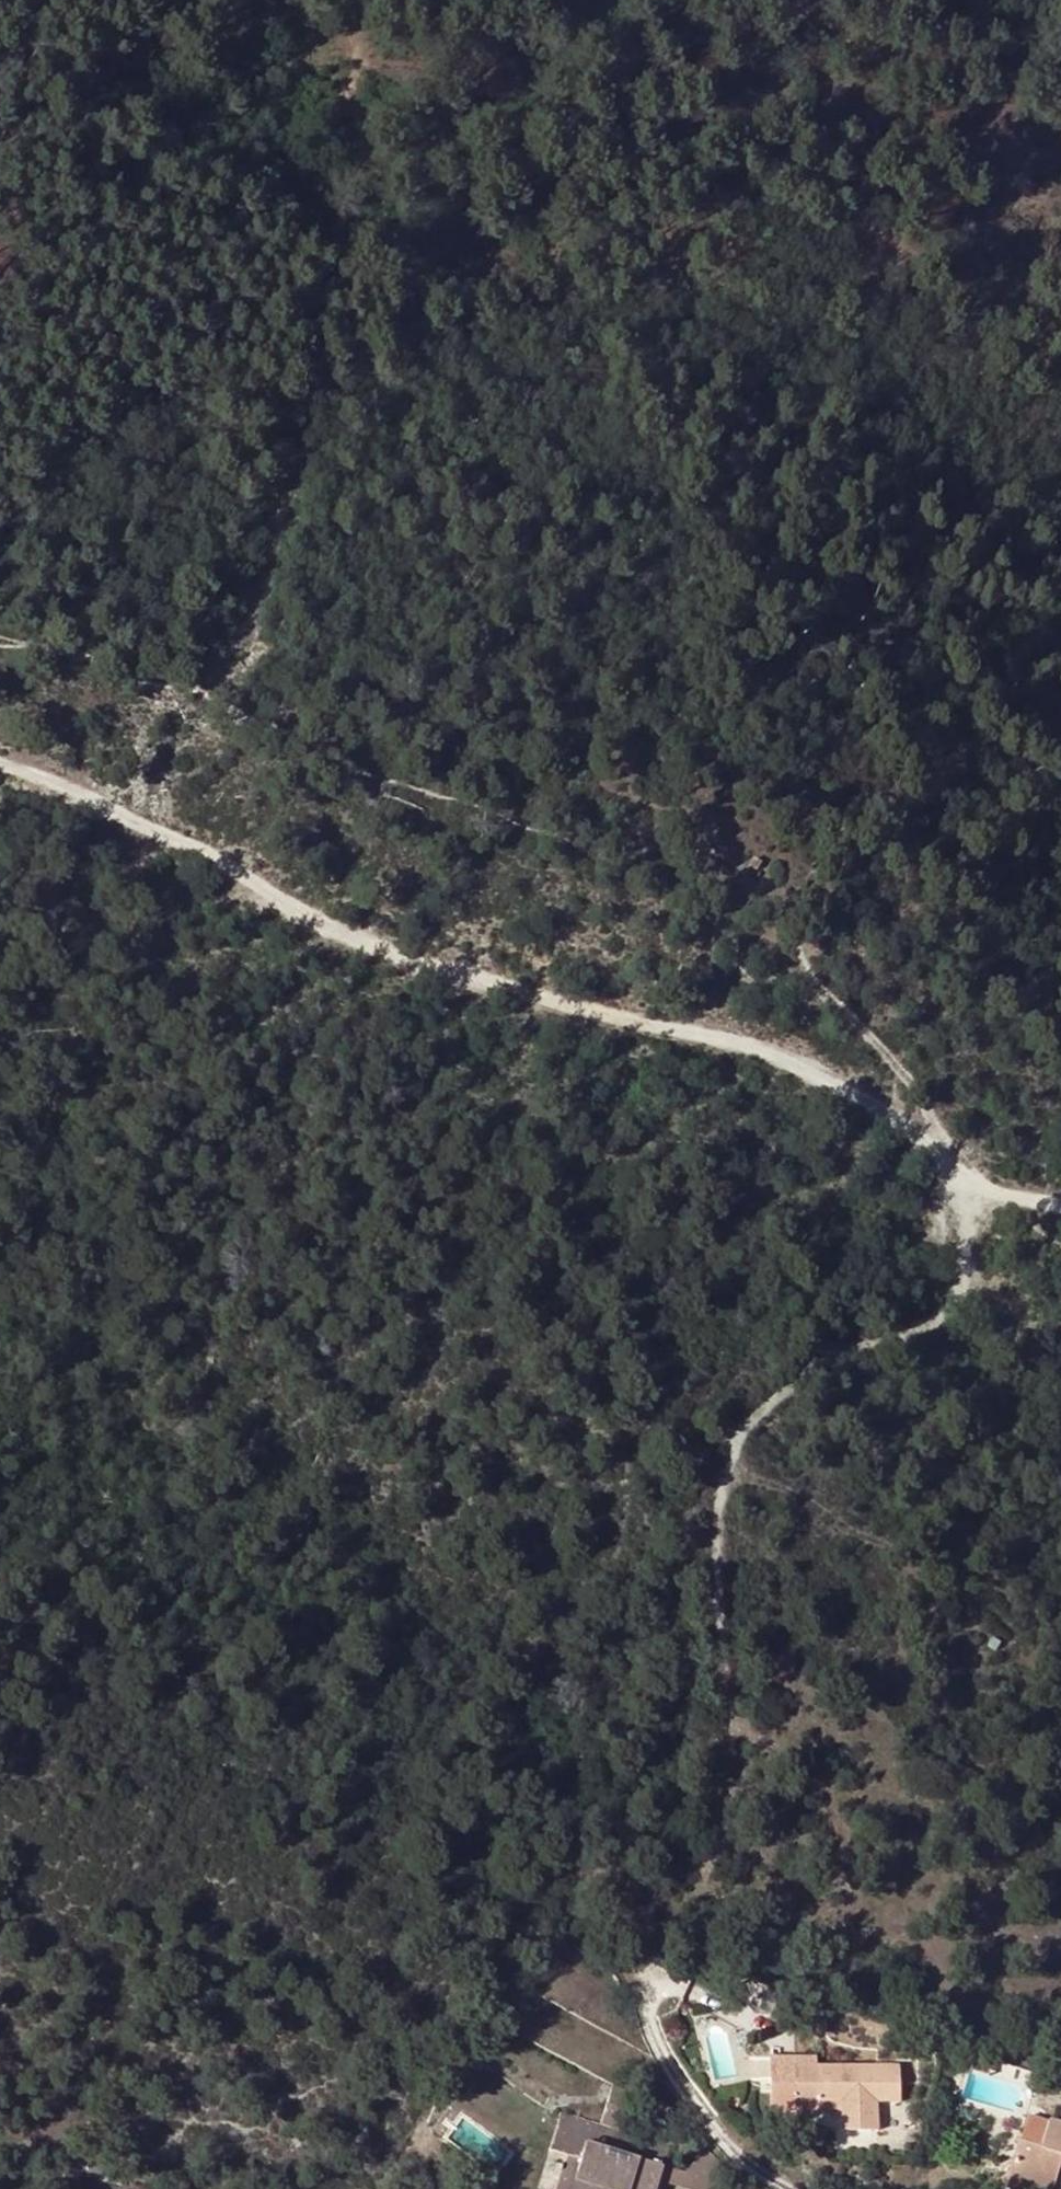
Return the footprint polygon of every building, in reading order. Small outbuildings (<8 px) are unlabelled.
[(777,2099),(795,2099),(794,2071),(794,2065),(776,2065),(777,2099)] [(795,2105),(841,2105),(842,2134),(876,2133),(877,2104),(899,2104),(898,2069),(873,2069),(873,2077),(860,2076),(860,2070),(794,2071),(795,2099),(777,2099),(777,2111),(795,2111),(795,2105)] [(612,2084),(599,2128),(617,2133),(629,2093),(612,2084)] [(575,2182),(594,2126),(561,2116),(550,2152),(564,2157),(555,2188),(596,2188),(575,2182)] [(1055,2167),(1060,2169),(1060,2127),(1051,2123),(1050,2126),(1027,2120),(1006,2185),(1021,2188),(1056,2188),(1059,2177),(1052,2175),(1055,2167)] [(661,2178),(653,2176),(656,2166),(650,2163),(655,2144),(599,2128),(594,2126),(575,2182),(596,2188),(657,2188),(660,2181),(661,2178)] [(653,2176),(661,2178),(664,2166),(670,2148),(655,2144),(650,2163),(656,2166),(653,2176)] [(664,2166),(661,2178),(660,2181),(686,2188),(714,2188),(731,2170),(705,2148),(686,2171),(664,2166)] [(1055,2167),(1052,2175),(1059,2177),(1060,2169),(1055,2167)]
